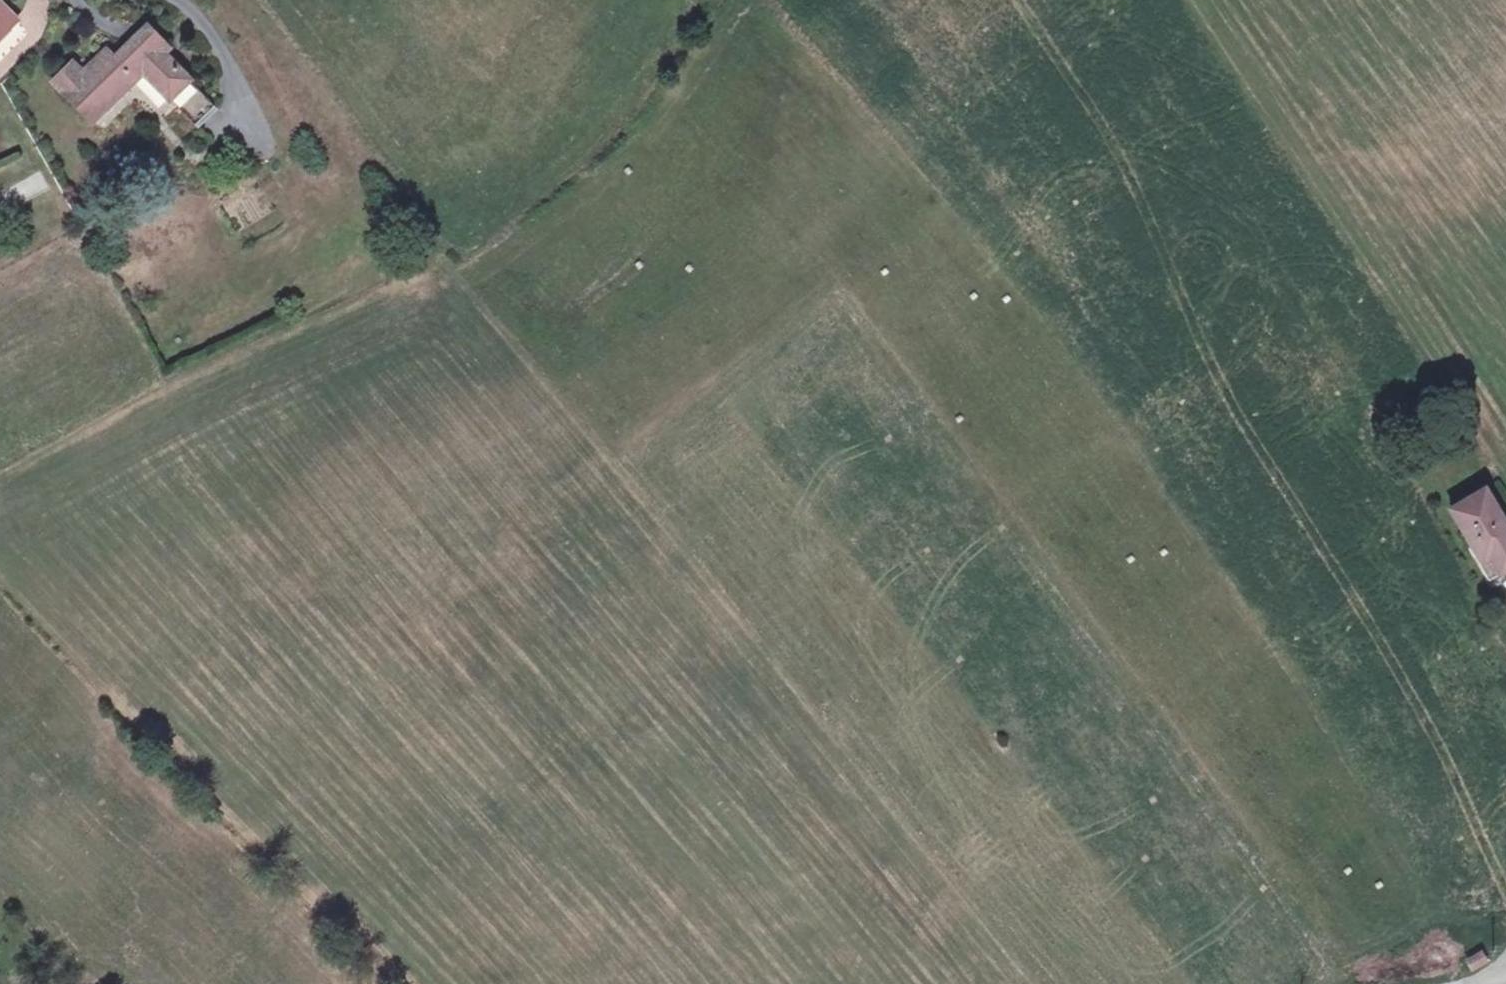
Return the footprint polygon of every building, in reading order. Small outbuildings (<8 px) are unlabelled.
[(18,18),(0,1),(0,37),(18,18)] [(74,66),(56,83),(89,116),(101,104),(107,109),(144,72),(196,125),(216,106),(164,53),(168,48),(148,28),(139,37),(132,45),(115,61),(107,53),(84,76),(74,66)] [(129,37),(132,45),(139,37),(134,32),(129,37)] [(101,104),(89,116),(94,122),(107,109),(101,104)] [(1456,509),(1496,578),(1505,572),(1505,522),(1487,491),(1456,509)] [(1483,951),(1466,963),(1475,976),(1492,964),(1483,951)]
